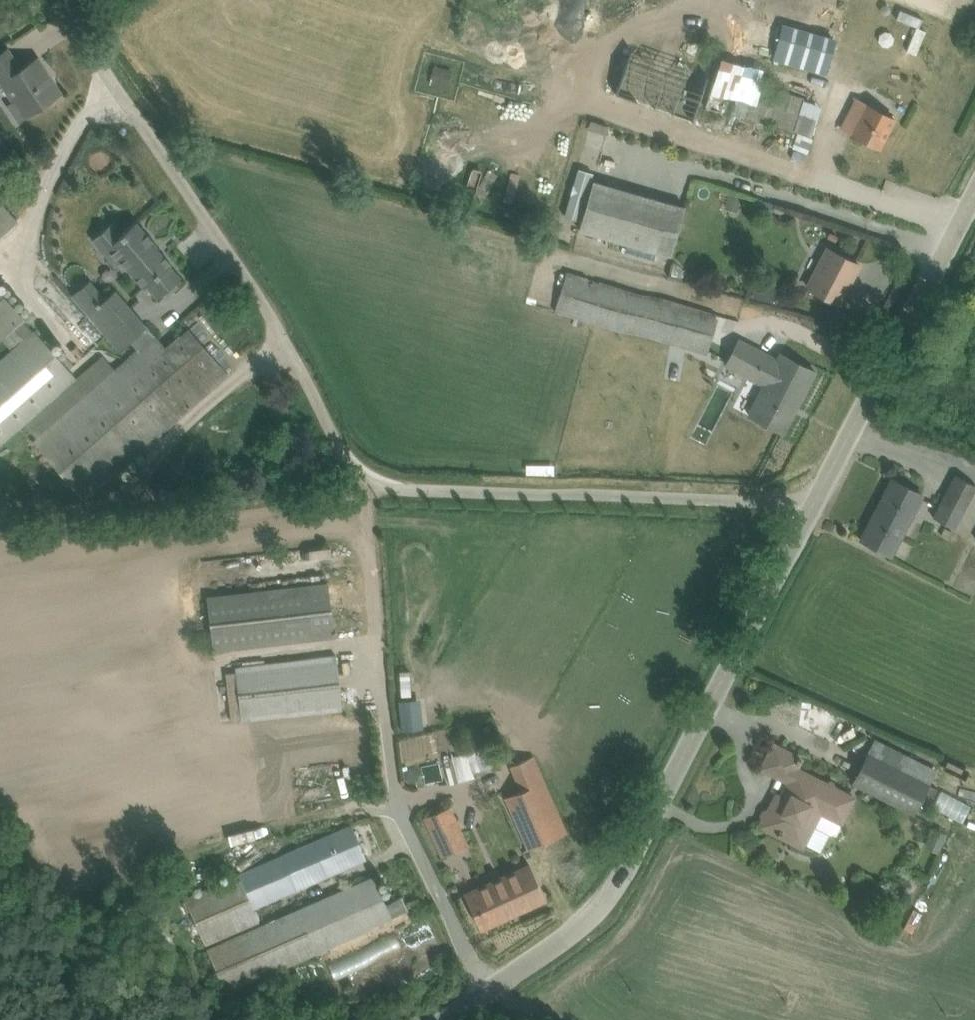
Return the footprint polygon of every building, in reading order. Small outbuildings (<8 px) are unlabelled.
[(821,140),(831,108),(697,66),(707,34),(650,17),(617,126),(672,143),(686,99),(821,140)] [(868,85),(874,64),(770,34),(760,69),(808,82),(812,69),(868,85)] [(15,98),(10,102),(21,119),(64,91),(40,55),(28,62),(15,43),(0,53),(0,76),(15,98)] [(423,57),(418,76),(437,80),(441,62),(423,57)] [(845,128),(887,148),(902,118),(859,98),(845,128)] [(675,208),(590,182),(577,225),(661,252),(675,208)] [(21,217),(0,193),(0,235),(21,217)] [(183,271),(140,219),(124,232),(114,220),(96,235),(132,279),(139,274),(155,294),(183,271)] [(809,289),(846,307),(868,263),(830,245),(809,289)] [(565,276),(558,302),(712,347),(720,320),(565,276)] [(28,422),(90,494),(231,371),(191,324),(166,345),(150,329),(115,288),(105,297),(88,280),(69,296),(119,352),(131,342),(138,347),(114,366),(103,353),(79,374),(0,284),(0,447),(28,422)] [(786,438),(822,372),(747,332),(728,367),(765,387),(749,418),(786,438)] [(949,471),(926,512),(958,531),(974,501),(974,486),(949,471)] [(865,539),(899,556),(929,495),(896,478),(865,539)] [(301,573),(299,557),(273,559),(274,576),(301,573)] [(212,594),(217,638),(333,626),(329,582),(212,594)] [(235,667),(240,713),(350,699),(344,653),(235,667)] [(930,769),(868,738),(847,781),(909,811),(930,769)] [(806,755),(777,740),(763,768),(783,779),(759,824),(806,848),(825,812),(843,822),(858,793),(802,764),(806,755)] [(478,745),(440,750),(445,788),(483,783),(478,745)] [(494,790),(512,845),(551,832),(524,750),(498,759),(506,786),(494,790)] [(451,805),(424,818),(442,856),(470,842),(451,805)] [(924,823),(915,841),(928,847),(937,829),(924,823)] [(373,856),(360,824),(195,890),(234,989),(416,916),(408,895),(388,903),(378,877),(264,922),(256,903),(373,856)] [(913,864),(922,846),(913,841),(904,859),(913,864)] [(485,926),(553,898),(538,860),(469,889),(485,926)] [(380,936),(345,948),(350,961),(384,949),(380,936)]
